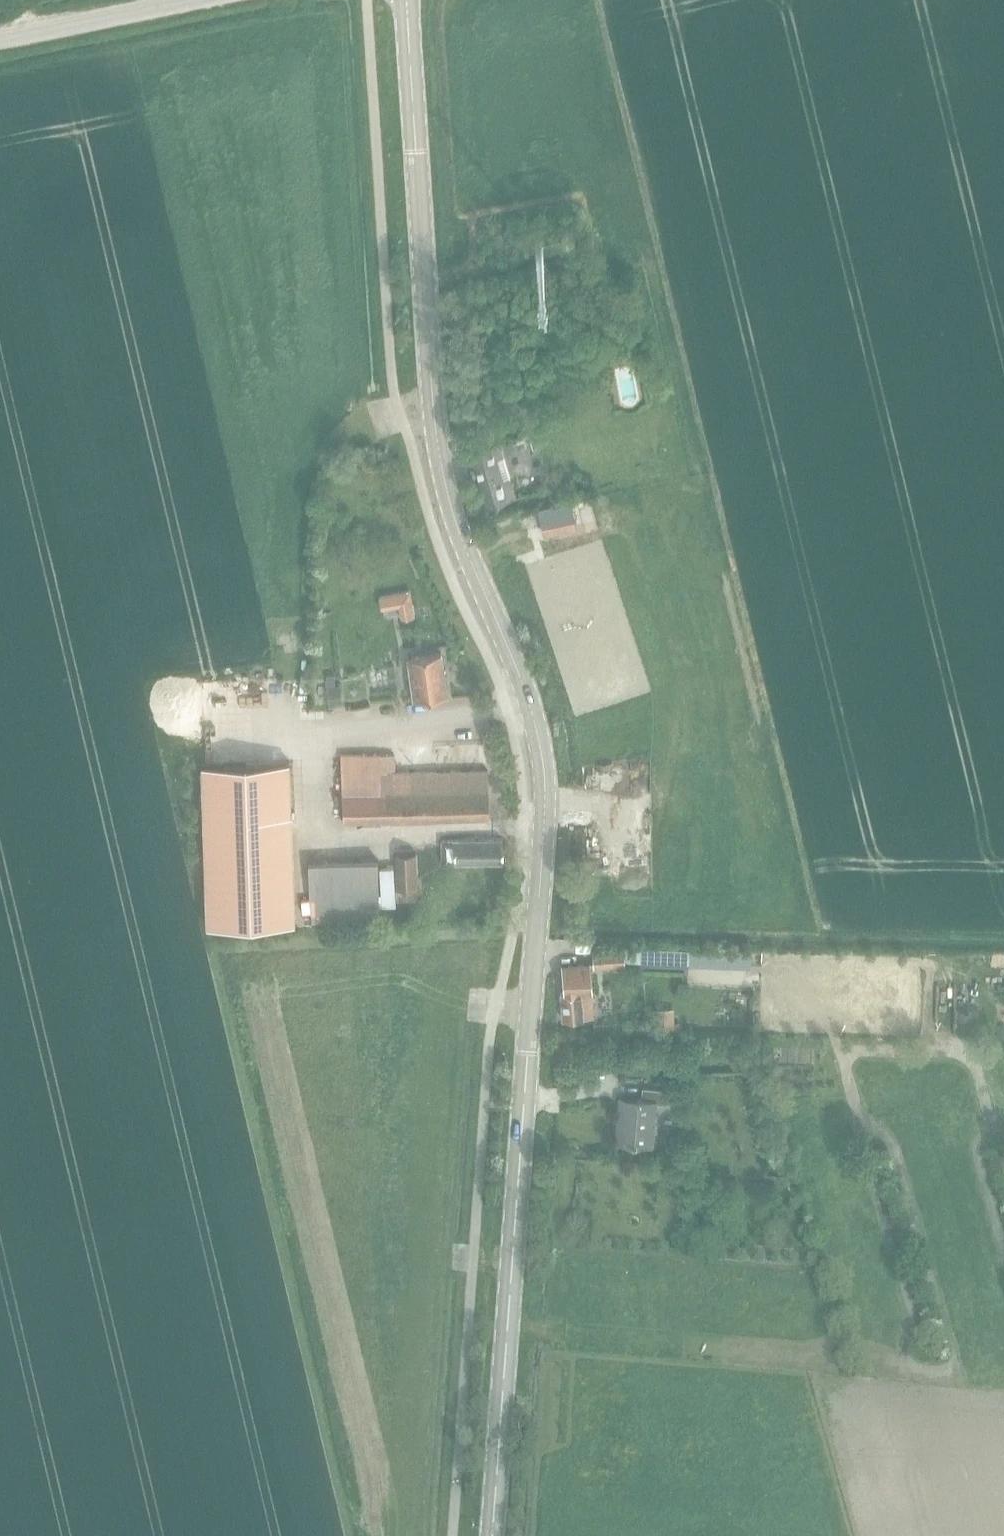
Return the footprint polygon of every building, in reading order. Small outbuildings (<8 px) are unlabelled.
[(470,451),(487,505),(507,499),(491,445),(470,451)] [(379,456),(388,454),(386,446),(377,448),(379,456)] [(413,698),(447,693),(441,651),(407,656),(413,698)] [(342,820),(488,816),(487,768),(394,771),(394,753),(340,754),(342,820)] [(289,760),(201,763),(206,924),(294,921),(289,760)] [(442,862),(502,861),(502,838),(442,839),(442,862)] [(394,885),(415,884),(414,851),(394,851),(394,885)] [(381,858),(310,861),(313,921),(383,918),(381,858)] [(593,962),(634,959),(683,958),(683,949),(633,948),(623,948),(623,947),(592,949),(593,962)] [(560,992),(562,1019),(593,1016),(588,962),(562,964),(565,992),(560,992)] [(665,1103),(667,1091),(641,1088),(640,1099),(620,1097),(615,1141),(651,1144),(655,1102),(665,1103)]
